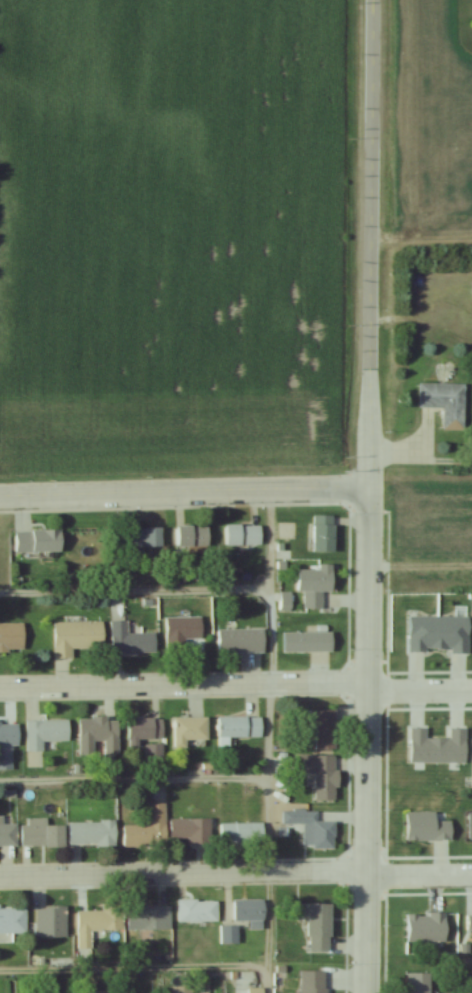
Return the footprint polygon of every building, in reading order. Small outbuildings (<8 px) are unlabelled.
[(468,385),(422,385),(422,409),(447,409),(447,431),(468,431),(468,385)] [(337,516),(315,516),(315,553),(337,553),(337,516)] [(263,525),(228,525),(228,546),(263,546),(263,525)] [(181,527),(181,548),(211,548),(211,527),(181,527)] [(123,549),(164,549),(164,529),(123,529),(123,549)] [(63,531),(16,531),(16,553),(63,553),(63,531)] [(335,566),(320,566),(320,571),(299,570),(298,592),(305,592),(305,609),(323,610),(324,593),(335,593),(335,566)] [(167,618),(167,654),(186,654),(186,640),(203,640),(203,618),(167,618)] [(129,622),(112,622),(113,655),(158,654),(158,634),(129,634),(129,622)] [(25,653),(25,623),(0,623),(0,653),(25,653)] [(55,623),(55,659),(73,659),(73,650),(104,649),(104,623),(55,623)] [(266,630),(219,630),(219,654),(266,654),(266,630)] [(285,633),(285,653),(334,653),(334,633),(285,633)] [(317,721),(317,750),(337,750),(337,711),(312,711),(312,721),(317,721)] [(120,718),(80,719),(81,756),(97,756),(97,742),(105,742),(105,755),(120,755),(120,718)] [(177,718),(177,747),(200,747),(200,742),(210,742),(210,718),(177,718)] [(263,718),(221,718),(221,740),(263,740),(263,718)] [(131,719),(131,748),(143,748),(143,741),(164,741),(164,719),(131,719)] [(27,721),(27,752),(46,752),(46,742),(71,742),(70,721),(27,721)] [(0,724),(0,770),(14,770),(14,747),(20,747),(20,724),(0,724)] [(164,745),(150,745),(150,758),(164,758),(164,745)] [(316,774),(316,801),(336,801),(336,757),(296,757),(296,774),(316,774)] [(125,847),(167,846),(167,804),(150,804),(150,825),(125,826),(125,847)] [(336,851),(336,823),(318,822),(318,811),(283,811),(283,825),(314,825),(314,851),(336,851)] [(18,849),(18,824),(5,824),(5,817),(0,817),(0,849),(18,849)] [(47,826),(47,819),(24,819),(24,847),(65,847),(65,826),(47,826)] [(211,819),(172,819),(172,844),(211,844),(211,819)] [(71,846),(117,846),(117,822),(71,822),(71,846)] [(265,824),(221,824),(221,844),(265,844),(265,824)] [(180,921),(219,921),(219,899),(180,899),(180,921)] [(235,899),(235,920),(266,920),(266,899),(235,899)] [(94,947),(94,930),(124,930),(124,902),(104,902),(104,910),(80,910),(80,947),(94,947)] [(333,903),(303,903),(303,917),(310,917),(310,950),(333,950),(333,903)] [(130,905),(130,928),(172,928),(172,905),(130,905)] [(23,935),(23,906),(0,906),(0,935),(23,935)] [(68,936),(68,906),(38,906),(38,936),(68,936)] [(239,925),(221,925),(221,943),(239,943),(239,925)] [(330,971),(302,971),(302,992),(330,992),(330,971)] [(433,972),(410,972),(410,992),(433,992),(433,972)]
